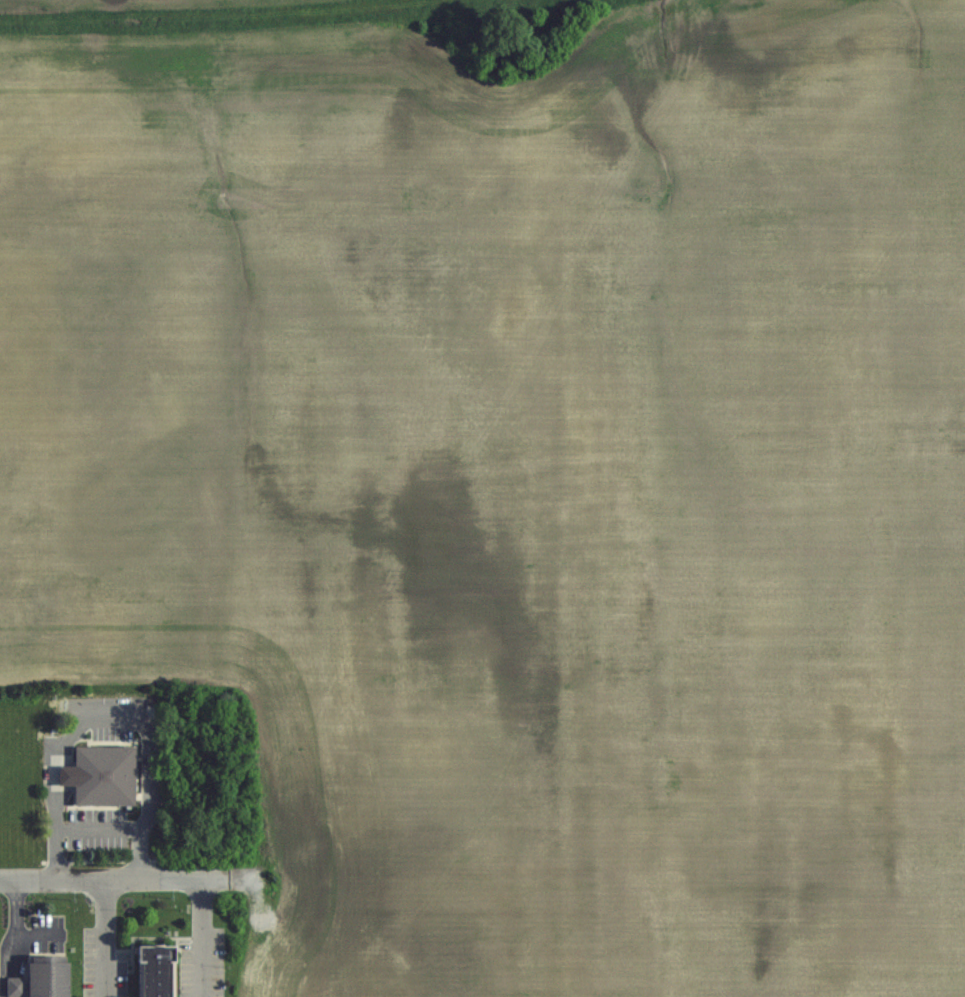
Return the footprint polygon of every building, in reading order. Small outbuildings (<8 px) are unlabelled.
[(54,762),(54,783),(75,782),(96,805),(113,804),(125,793),(117,785),(124,778),(109,763),(109,749),(104,744),(96,751),(81,751),(82,762),(54,762)] [(179,944),(140,944),(139,996),(178,996),(179,944)] [(74,977),(73,996),(35,996),(35,976),(57,984),(74,977)]
